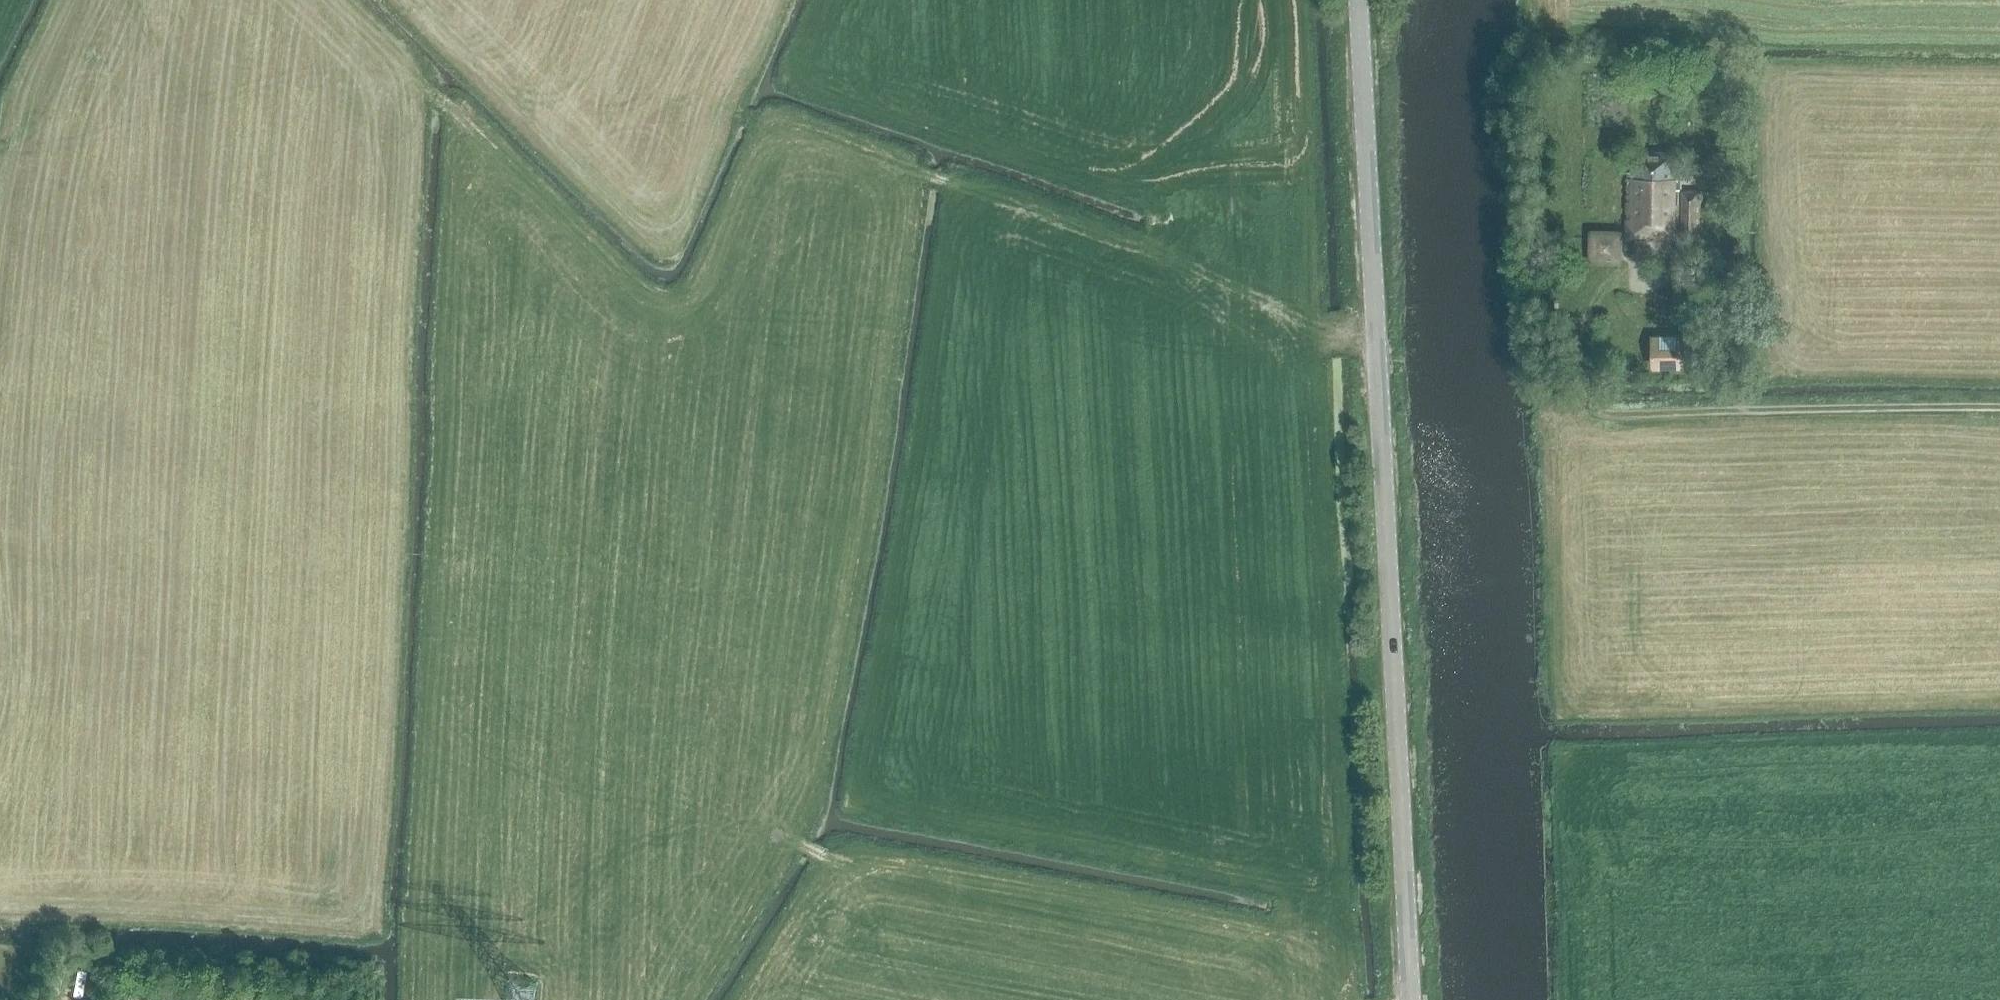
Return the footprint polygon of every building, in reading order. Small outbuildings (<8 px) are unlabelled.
[(1730,144),(1721,135),(1712,145),(1718,149),(1726,149),(1730,144)] [(1675,154),(1631,153),(1630,173),(1627,173),(1626,238),(1660,238),(1660,234),(1700,234),(1700,191),(1679,191),(1679,180),(1675,180),(1675,154)] [(1589,231),(1589,266),(1622,266),(1622,231),(1589,231)] [(1684,335),(1650,336),(1650,365),(1685,364),(1684,335)]
